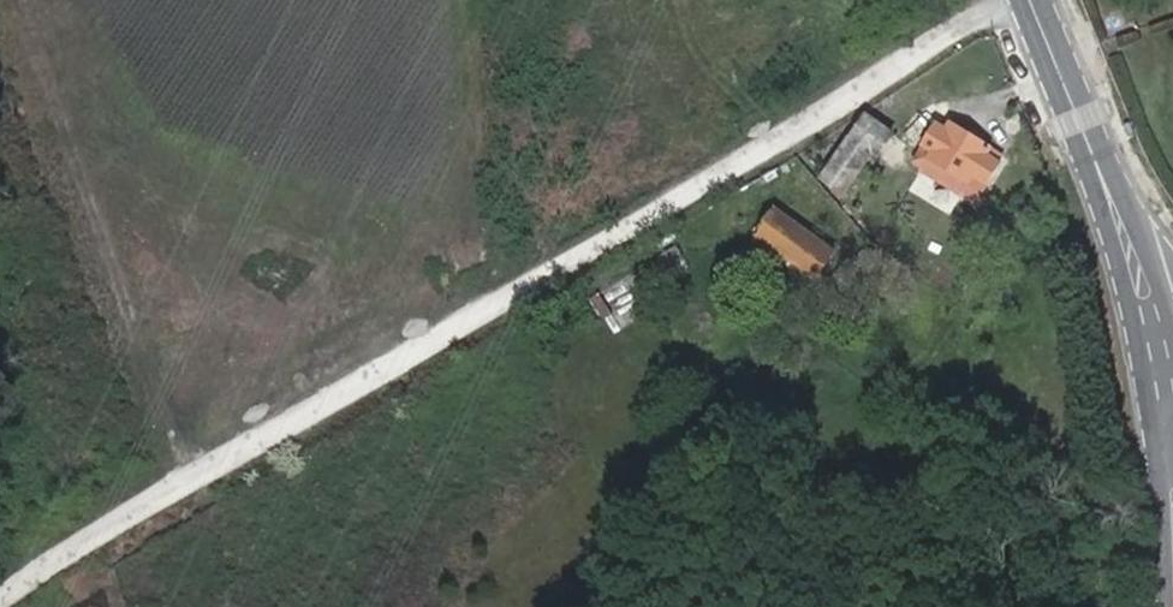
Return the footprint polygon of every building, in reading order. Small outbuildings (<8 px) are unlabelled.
[(865,120),(822,180),(842,195),(872,154),(877,158),(892,138),(865,120)] [(931,158),(969,184),(963,194),(978,202),(1004,158),(949,126),(945,133),(935,127),(913,163),(924,170),(931,158)] [(756,239),(815,281),(834,255),(774,214),(756,239)]
